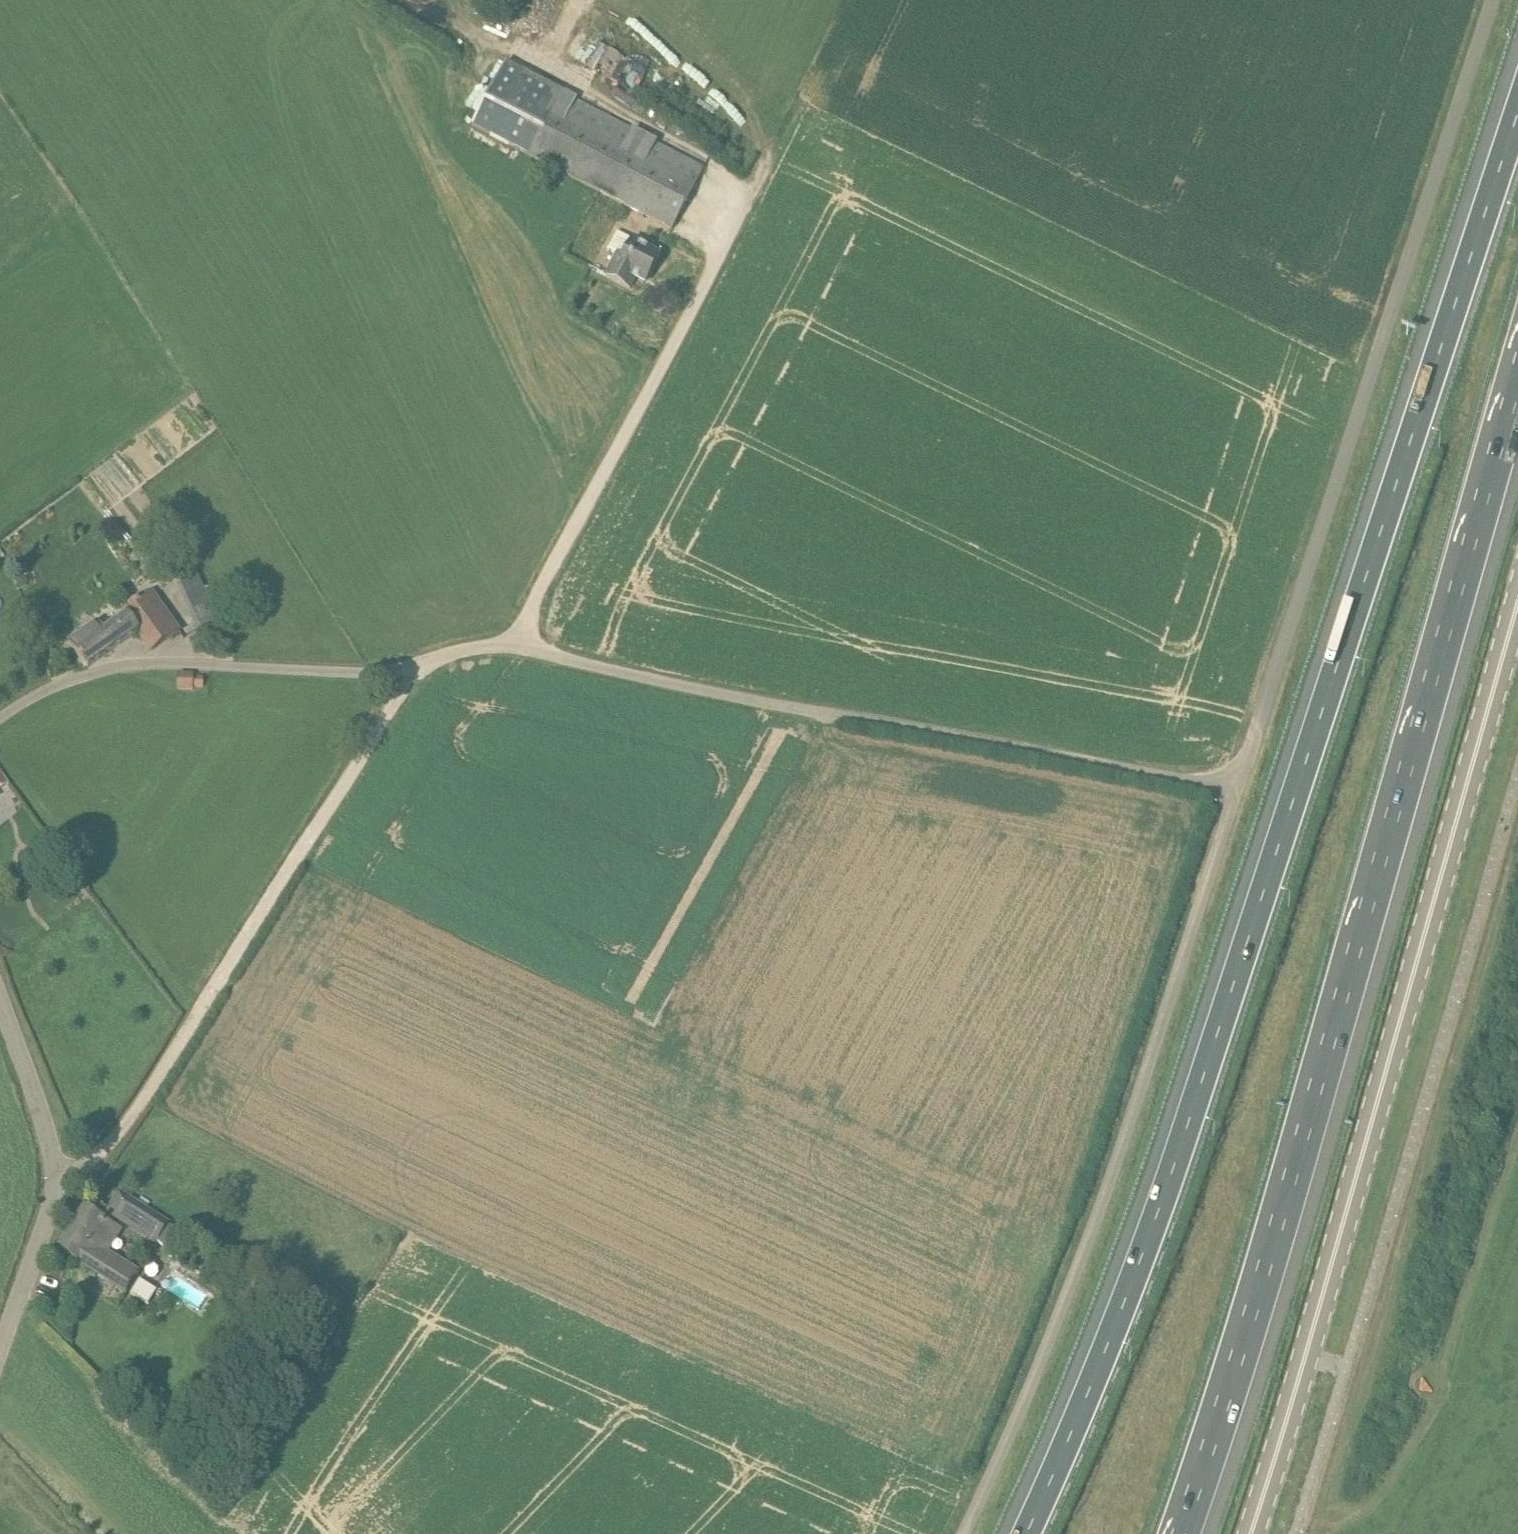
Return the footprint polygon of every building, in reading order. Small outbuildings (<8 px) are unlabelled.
[(673,229),(705,168),(562,93),(562,91),(506,62),(472,125),(673,229)] [(661,254),(634,239),(632,238),(621,257),(616,254),(604,275),(630,289),(635,278),(644,283),(659,254),(661,255),(661,254)] [(217,604),(203,572),(196,575),(195,572),(184,578),(185,581),(180,584),(200,628),(218,618),(212,606),(217,604)] [(151,651),(179,631),(150,591),(123,611),(125,614),(100,632),(95,624),(72,641),(76,648),(75,649),(88,667),(138,632),(151,651)] [(202,683),(202,678),(193,678),(193,675),(179,674),(179,690),(192,690),(192,683),(202,683)] [(9,783),(0,771),(0,789),(9,783)] [(68,862),(57,848),(50,854),(49,854),(59,868),(68,862)] [(168,1225),(120,1193),(108,1211),(158,1242),(166,1247),(169,1242),(178,1247),(184,1238),(175,1232),(177,1230),(168,1225)] [(127,1292),(140,1271),(109,1252),(122,1231),(85,1208),(59,1249),(127,1292)] [(132,1293),(151,1303),(159,1288),(140,1278),(132,1293)]
